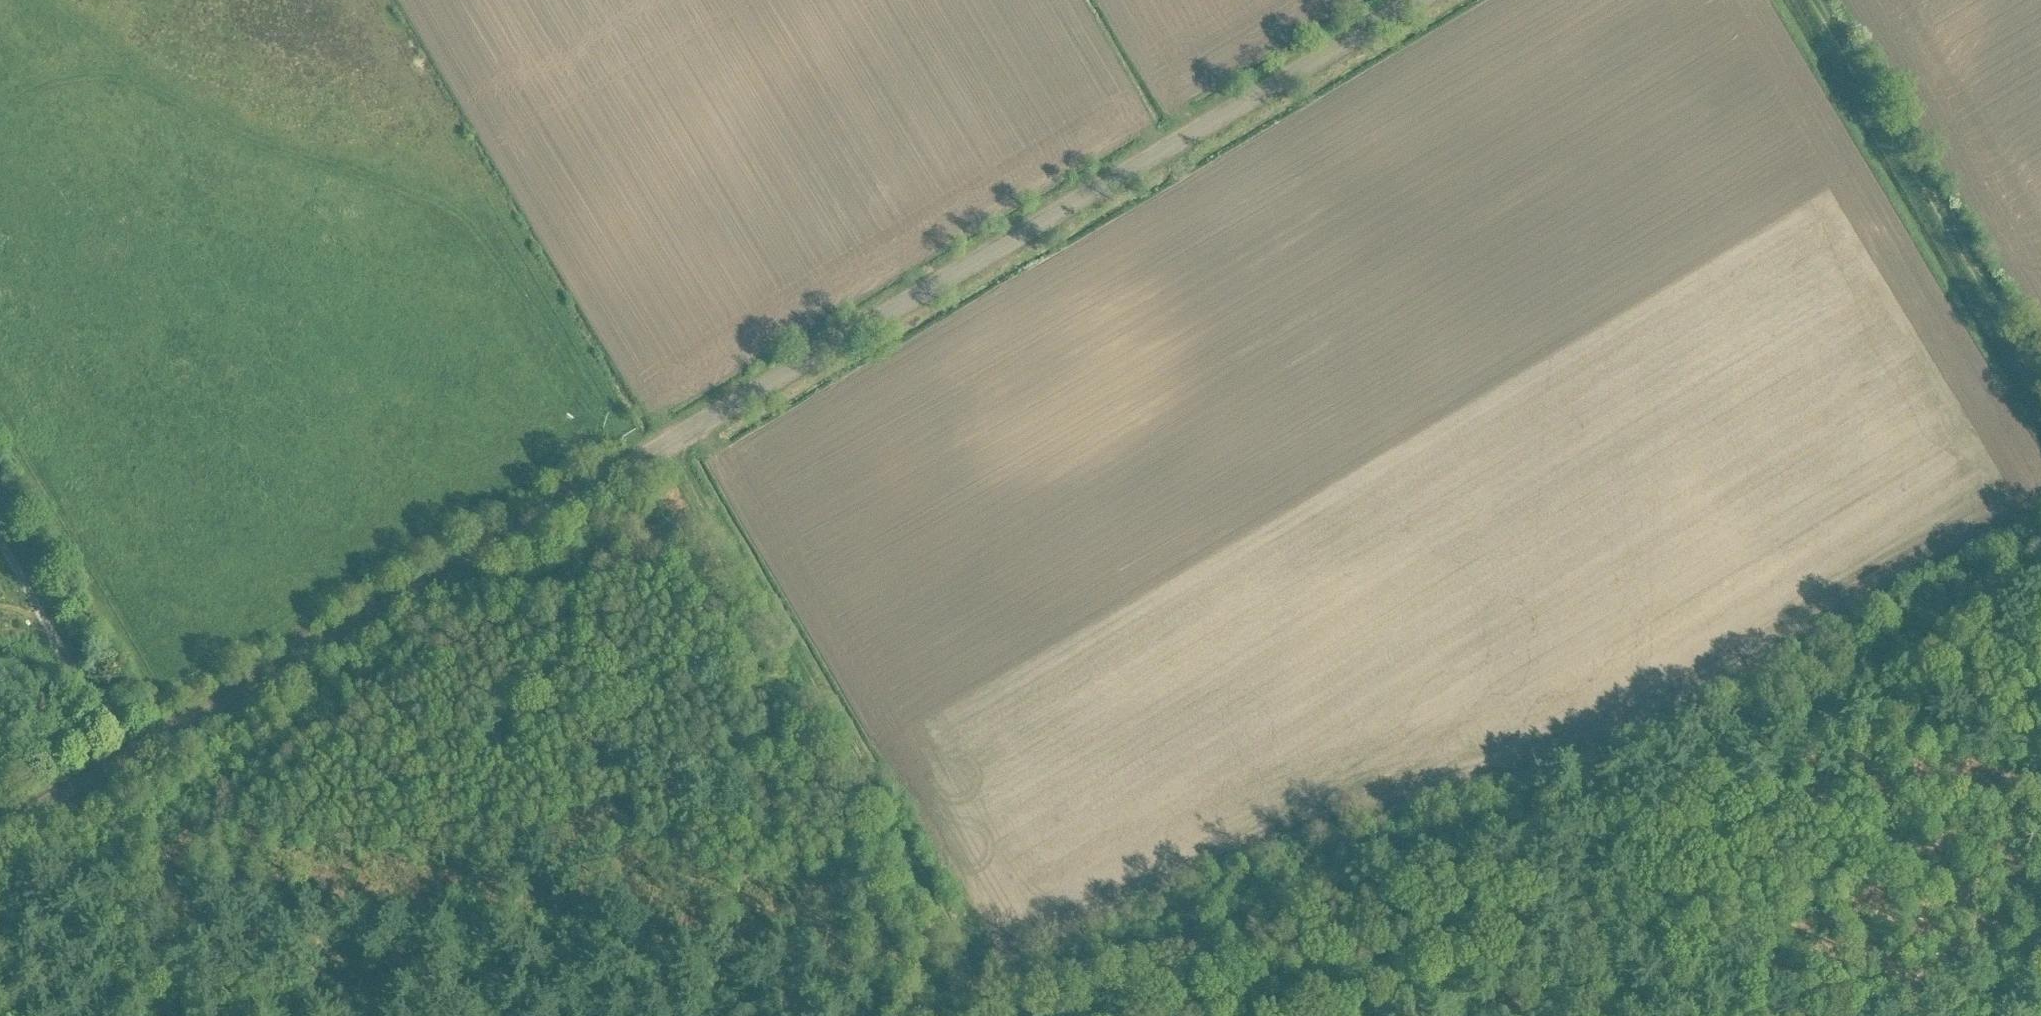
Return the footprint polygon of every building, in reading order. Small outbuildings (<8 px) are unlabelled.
[(27,514),(0,469),(0,517),(6,527),(27,514)]
